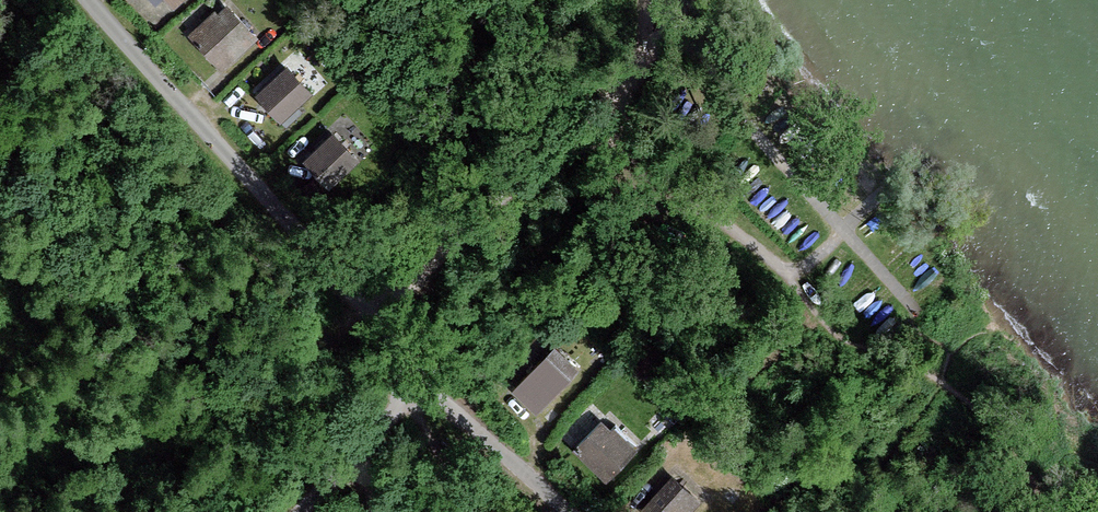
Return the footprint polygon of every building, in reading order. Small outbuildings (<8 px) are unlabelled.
[(166,10),(177,0),(156,0),(166,10)] [(254,40),(222,5),(182,42),(215,77),(254,40)] [(310,96),(279,61),(242,93),(281,138),(304,118),(296,109),(310,96)] [(355,163),(326,132),(293,164),(322,194),(355,163)] [(576,370),(550,347),(506,394),(532,417),(576,370)] [(633,452),(597,421),(569,453),(604,486),(633,452)] [(668,477),(641,508),(645,511),(688,511),(695,507),(668,477)]
